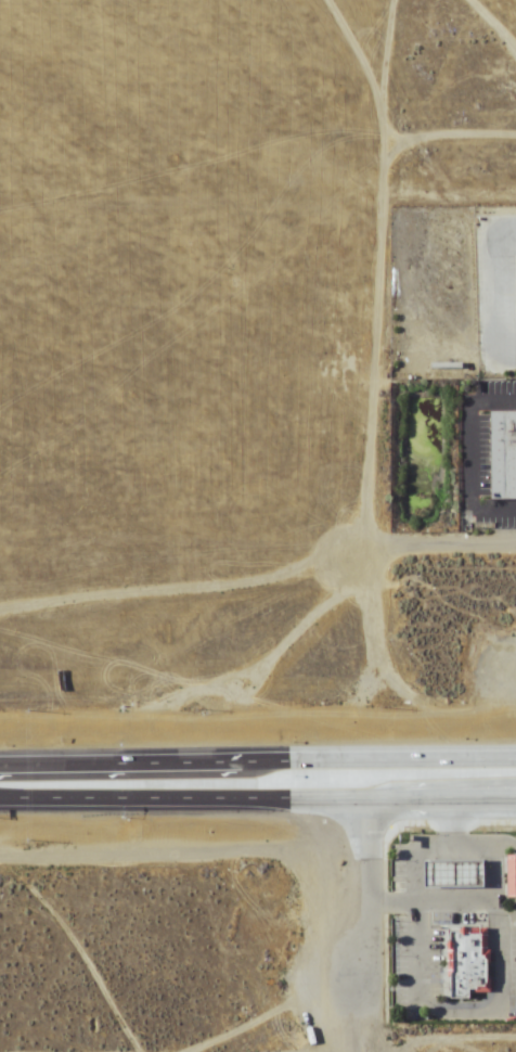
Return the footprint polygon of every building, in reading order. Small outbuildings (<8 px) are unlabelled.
[(498,409),(515,409),(515,497),(499,497),(498,409)] [(505,898),(515,898),(515,857),(505,857),(505,898)] [(429,859),(489,859),(489,886),(429,887),(429,859)] [(477,929),(477,949),(455,950),(452,946),(455,941),(454,931),(468,929),(473,927),(477,929)] [(477,949),(477,929),(492,929),(492,950),(493,963),(493,980),(493,992),(490,992),(490,998),(456,999),(455,950),(477,949)]
